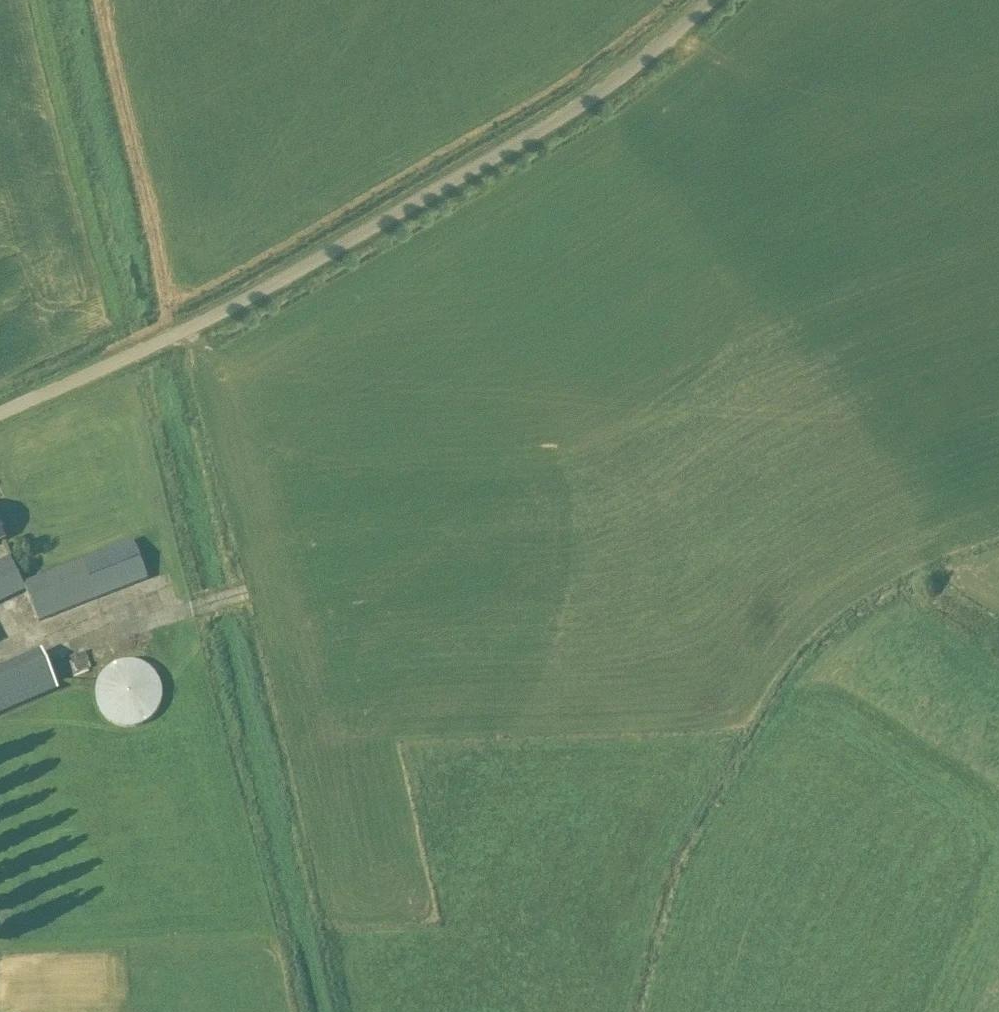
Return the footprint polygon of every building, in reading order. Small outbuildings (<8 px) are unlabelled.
[(134,541),(23,584),(26,592),(40,624),(149,581),(134,541)] [(26,592),(23,584),(10,557),(0,562),(0,604),(26,592)] [(66,684),(49,646),(0,669),(0,714),(66,684)] [(97,688),(97,691),(97,695),(97,699),(98,703),(99,707),(101,711),(103,715),(106,718),(109,721),(112,723),(116,725),(120,727),(124,728),(128,728),(132,728),(136,728),(140,727),(144,725),(148,723),(151,721),(154,718),(157,715),(159,711),(161,707),(162,703),(163,699),(163,695),(163,691),(162,688),(162,687),(161,683),(159,679),(157,675),(154,672),(151,669),(148,667),(144,665),(140,663),(136,662),(132,661),(128,661),(124,662),(120,663),(116,664),(112,666),(109,669),(106,672),(103,675),(101,679),(99,682),(98,686),(97,688)]
